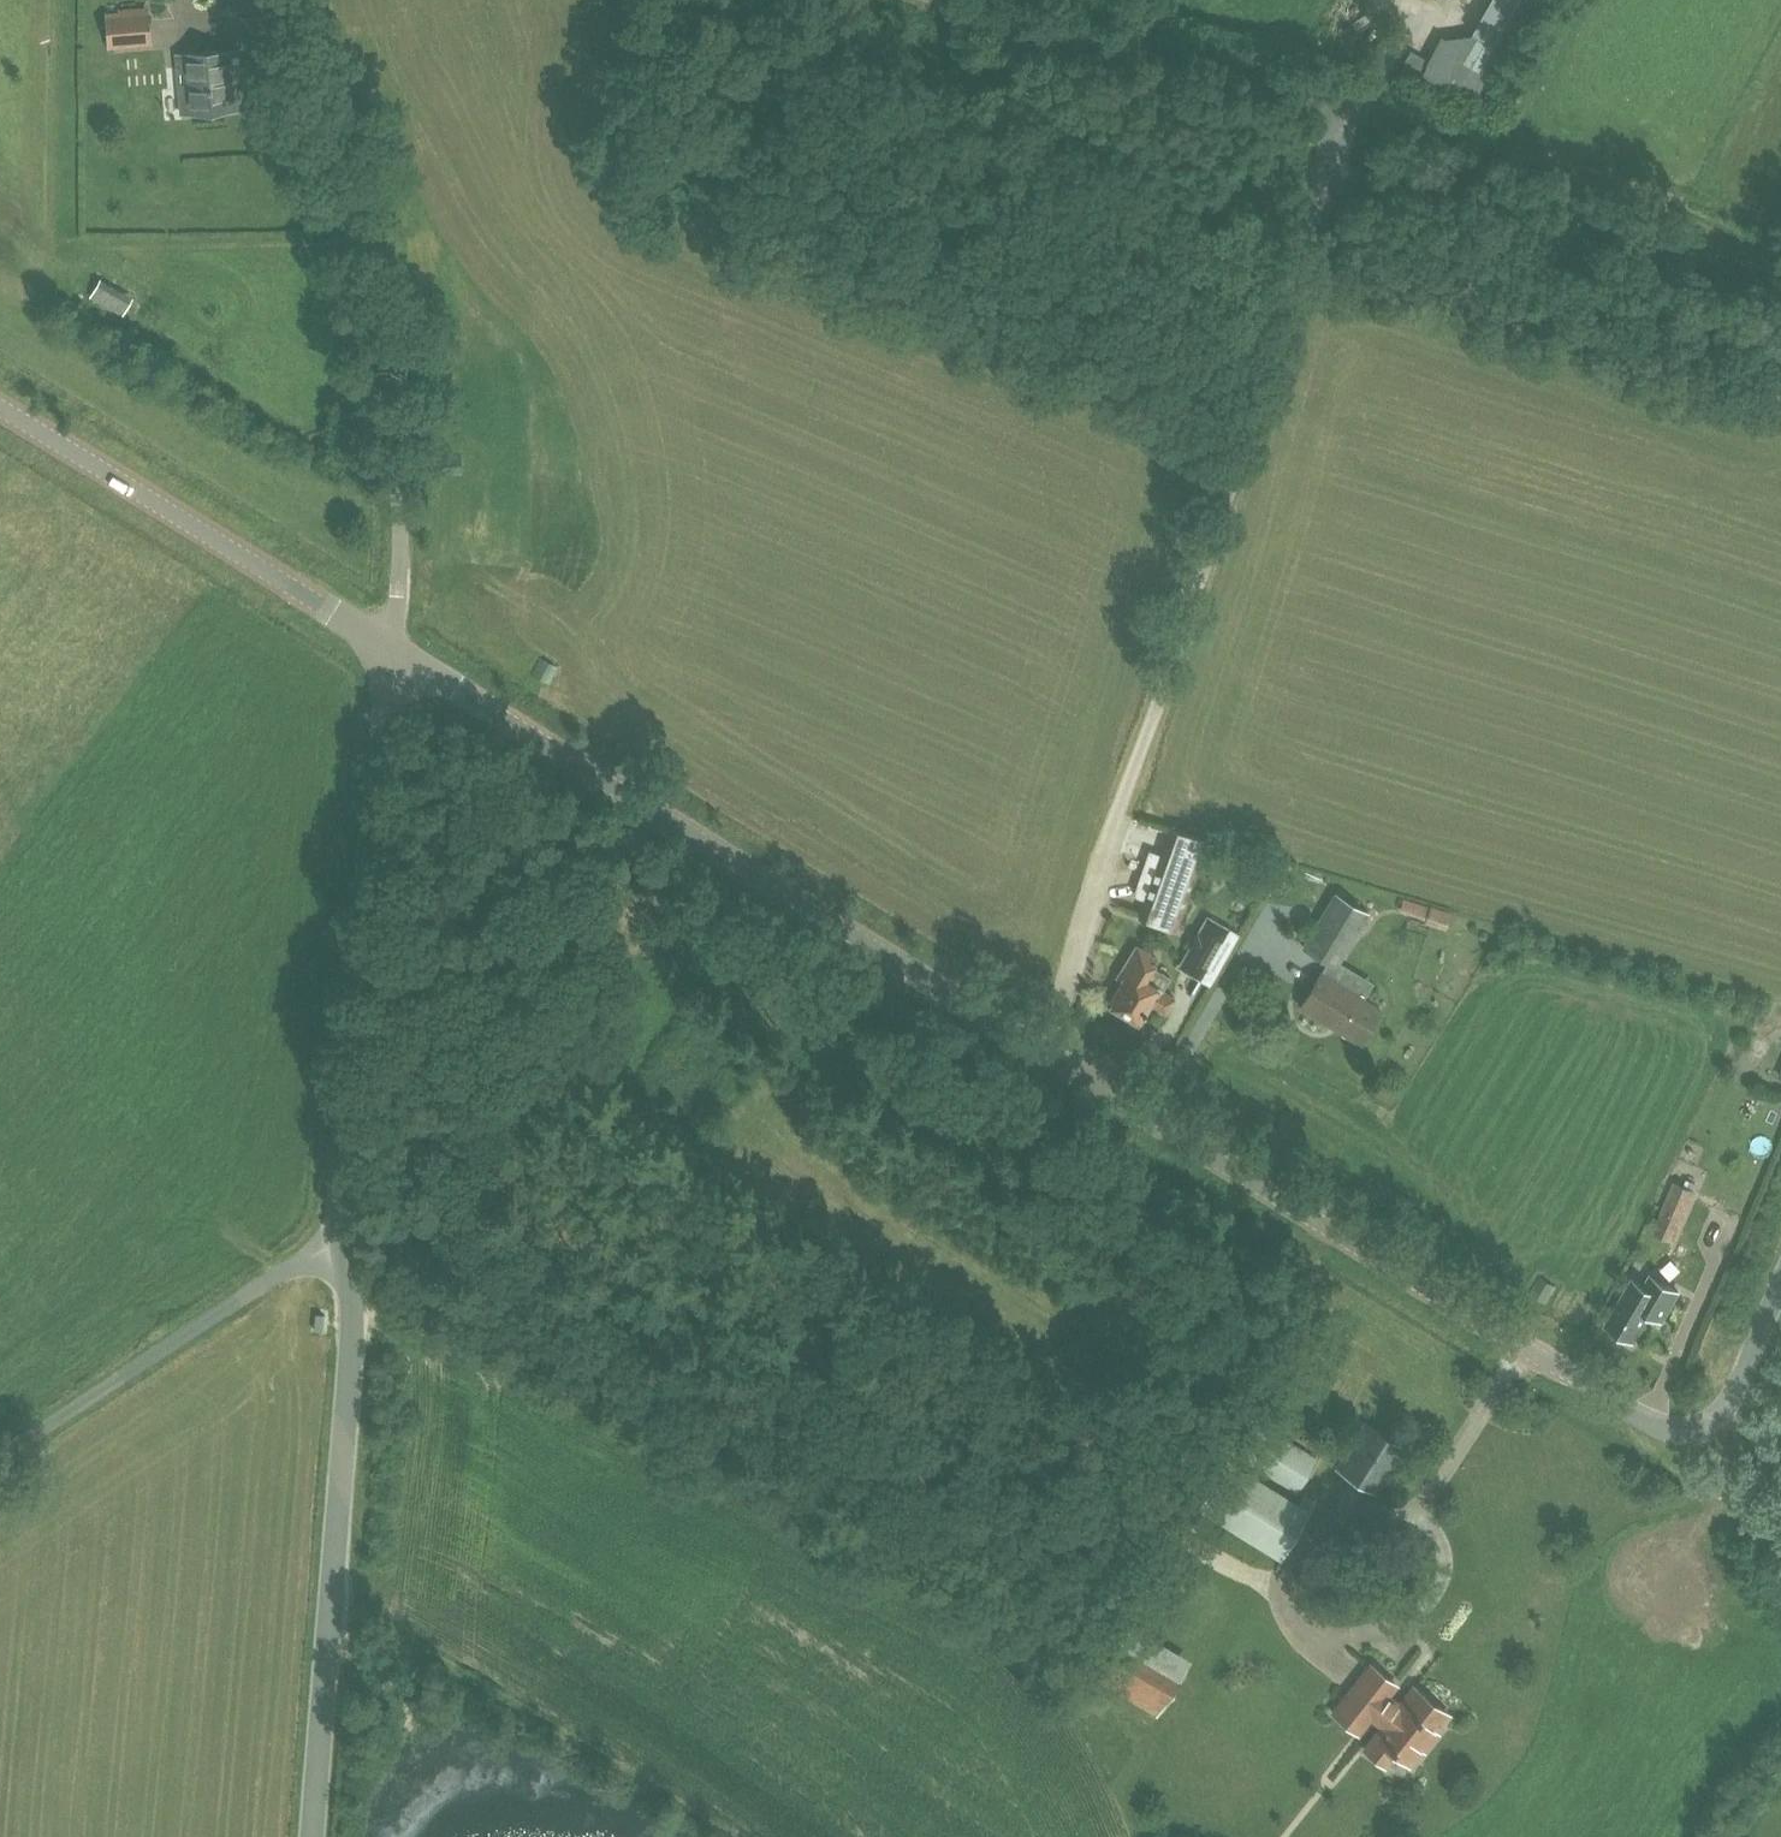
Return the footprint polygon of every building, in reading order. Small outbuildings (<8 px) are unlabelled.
[(242,13),(282,9),(281,0),(240,0),(242,13)] [(1529,26),(1540,3),(1534,0),(1512,0),(1490,39),(1487,44),(1477,39),(1464,62),(1498,80),(1529,26)] [(117,8),(119,33),(152,32),(149,5),(117,8)] [(238,48),(177,53),(183,112),(243,107),(238,48)] [(539,656),(530,674),(550,683),(558,665),(539,656)] [(1139,914),(1177,927),(1207,840),(1170,827),(1139,914)] [(1337,965),(1359,927),(1369,911),(1336,892),(1304,945),(1337,965)] [(1206,909),(1173,968),(1202,985),(1235,925),(1206,909)] [(1143,978),(1151,965),(1154,960),(1141,952),(1131,969),(1124,979),(1127,981),(1112,1004),(1138,1021),(1150,1003),(1165,1012),(1174,997),(1162,990),(1159,988),(1143,978)] [(1320,972),(1300,1005),(1361,1040),(1380,1007),(1320,972)] [(1675,1180),(1664,1207),(1665,1207),(1678,1213),(1684,1216),(1695,1189),(1675,1180)] [(1606,1322),(1621,1331),(1630,1337),(1634,1339),(1651,1312),(1662,1319),(1679,1291),(1651,1274),(1644,1286),(1633,1278),(1606,1322)] [(1539,1276),(1529,1293),(1546,1302),(1556,1286),(1539,1276)] [(1232,1450),(1298,1490),(1318,1457),(1252,1417),(1232,1450)] [(1378,1491),(1406,1448),(1365,1421),(1337,1465),(1378,1491)] [(1305,1492),(1300,1503),(1228,1459),(1199,1506),(1251,1537),(1281,1556),(1310,1509),(1316,1499),(1305,1492)] [(1132,1622),(1097,1679),(1157,1715),(1191,1657),(1132,1622)] [(1394,1752),(1407,1761),(1409,1763),(1422,1747),(1425,1749),(1438,1732),(1435,1730),(1440,1723),(1448,1713),(1414,1686),(1399,1705),(1386,1695),(1396,1683),(1372,1664),(1334,1713),(1340,1717),(1357,1731),(1370,1715),(1384,1725),(1365,1749),(1384,1764),(1394,1752)]
